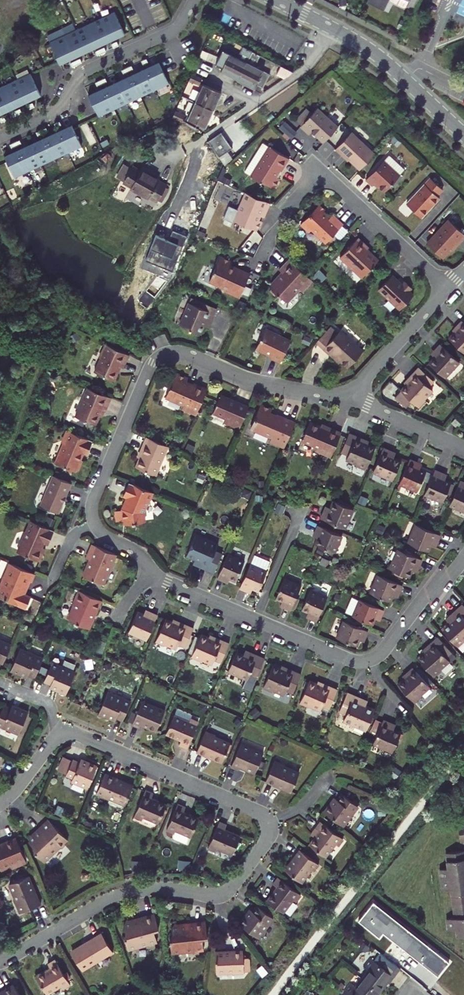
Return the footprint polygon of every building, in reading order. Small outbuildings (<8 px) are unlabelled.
[(368,2),(384,10),(389,0),(369,0),(368,2)] [(392,1),(404,7),(408,7),(416,10),(420,0),(391,0),(392,1)] [(52,37),(63,59),(128,28),(118,6),(52,37)] [(222,69),(239,78),(253,51),(243,45),(238,55),(223,48),(216,62),(224,66),(222,69)] [(256,66),(262,55),(253,51),(239,78),(256,87),(258,83),(264,86),(271,73),(256,66)] [(163,56),(92,89),(102,111),(173,78),(163,56)] [(296,72),(283,65),(279,73),(287,77),(296,72)] [(44,90),(33,68),(0,84),(0,111),(44,90)] [(200,82),(202,78),(193,74),(191,78),(200,82)] [(222,91),(204,84),(197,101),(215,109),(222,91)] [(208,126),(215,109),(197,101),(190,118),(208,126)] [(315,131),(327,142),(342,126),(321,107),(305,125),(313,133),(315,131)] [(186,114),(176,110),(174,115),(184,119),(186,114)] [(293,136),(298,130),(285,119),(280,126),(293,136)] [(75,120),(8,151),(18,173),(85,141),(76,123),(75,120)] [(208,139),(220,156),(227,152),(233,148),(221,131),(208,139)] [(352,158),(364,169),(378,153),(354,131),(339,148),(346,155),(347,153),(352,158)] [(132,152),(125,140),(117,144),(124,157),(132,152)] [(282,170),(290,158),(270,146),(251,176),(261,182),(262,181),(273,188),(279,178),(277,177),(281,171),(282,170)] [(227,152),(220,156),(227,165),(232,160),(227,152)] [(393,155),(370,179),(376,185),(377,184),(378,183),(382,186),(388,191),(409,169),(393,155)] [(133,166),(126,180),(134,184),(142,170),(133,166)] [(160,180),(161,179),(142,169),(142,170),(134,184),(133,188),(150,197),(151,196),(159,201),(168,185),(160,180)] [(445,189),(434,178),(409,204),(423,217),(442,198),(439,195),(445,189)] [(267,216),(273,202),(249,192),(241,210),(233,206),(229,217),(260,230),(265,220),(261,219),(263,214),(267,216)] [(328,209),(322,203),(303,223),(312,232),(314,229),(328,242),(347,223),(336,212),(332,216),(326,211),(328,209)] [(452,219),(430,242),(445,257),(454,249),(461,241),(463,243),(463,241),(463,231),(452,219)] [(155,234),(145,260),(172,271),(182,244),(186,234),(173,229),(169,239),(155,234)] [(370,247),(371,246),(361,236),(343,255),(365,276),(382,258),(370,247)] [(454,249),(455,251),(463,243),(461,241),(454,249)] [(229,287),(229,289),(238,293),(239,291),(243,293),(253,271),(243,266),(240,268),(233,265),(235,260),(224,255),(213,280),(229,287)] [(287,272),(282,277),(281,276),(275,283),(275,288),(281,293),(282,293),(291,301),(303,287),(306,290),(316,280),(293,258),(283,268),(286,271),(287,272)] [(404,309),(417,295),(413,291),(416,287),(409,281),(406,285),(396,275),(383,289),(404,309)] [(207,302),(205,307),(192,301),(182,323),(203,332),(206,324),(209,318),(214,320),(219,307),(207,302)] [(463,320),(458,325),(460,327),(455,332),(451,337),(463,350),(463,320)] [(333,354),(335,352),(344,360),(350,367),(366,350),(344,329),(340,333),(333,326),(319,340),(333,354)] [(285,362),(295,339),(270,328),(260,349),(272,354),(272,352),(277,354),(275,358),(285,362)] [(132,355),(108,343),(101,357),(104,358),(97,372),(116,381),(123,367),(125,368),(132,355)] [(431,361),(447,376),(461,361),(442,343),(433,353),(436,356),(431,361)] [(344,360),(335,352),(333,354),(342,362),(344,360)] [(435,380),(421,366),(410,378),(411,380),(407,384),(402,389),(402,390),(411,398),(420,407),(427,399),(425,398),(433,389),(430,386),(435,380)] [(185,404),(184,407),(198,413),(209,388),(195,382),(195,383),(189,380),(190,378),(178,372),(167,396),(185,404)] [(78,417),(96,425),(108,396),(90,389),(78,417)] [(411,398),(402,390),(398,394),(407,402),(411,398)] [(242,427),(251,405),(238,399),(237,400),(233,398),(233,397),(223,393),(215,411),(227,417),(229,421),(242,427)] [(113,399),(108,396),(96,425),(99,426),(105,411),(107,412),(113,399)] [(274,438),(272,442),(283,446),(285,442),(287,444),(297,422),(280,414),(276,415),(272,413),(274,409),(263,404),(253,425),(255,430),(274,438)] [(460,427),(463,424),(458,418),(454,422),(460,427)] [(317,448),(319,452),(332,458),(343,433),(330,427),(329,430),(322,427),(312,423),(303,442),(317,448)] [(66,443),(57,463),(75,471),(90,439),(70,430),(65,441),(66,443)] [(369,445),(364,443),(365,440),(352,434),(343,453),(349,455),(347,460),(358,465),(357,467),(367,471),(377,448),(369,445)] [(138,465),(157,474),(170,444),(149,435),(145,443),(147,444),(142,456),(138,465)] [(89,454),(95,441),(90,439),(75,471),(77,472),(78,471),(80,472),(84,461),(82,460),(86,452),(89,454)] [(392,455),(393,453),(385,449),(375,473),(395,482),(403,462),(396,459),(397,457),(392,455)] [(418,468),(419,464),(412,461),(401,485),(419,493),(428,472),(422,470),(418,468)] [(426,496),(428,497),(438,472),(436,471),(426,496)] [(442,478),(443,474),(438,472),(428,497),(444,504),(446,500),(453,484),(453,483),(447,481),(442,478)] [(43,505),(57,512),(70,482),(56,476),(43,505)] [(153,499),(156,491),(131,481),(125,494),(129,496),(124,508),(117,508),(119,519),(125,518),(126,522),(147,520),(146,509),(151,498),(153,499)] [(60,513),(73,484),(70,482),(57,512),(60,513)] [(462,482),(451,507),(463,512),(463,483),(462,482)] [(453,484),(446,500),(449,502),(456,486),(453,484)] [(335,499),(348,505),(349,502),(336,496),(335,499)] [(343,526),(351,507),(348,505),(335,499),(331,498),(328,505),(326,505),(324,509),(322,508),(319,515),(343,526)] [(36,559),(50,528),(34,521),(20,552),(36,559)] [(332,550),(340,533),(315,522),(312,529),(314,530),(313,533),(315,534),(312,541),(332,550)] [(436,541),(439,533),(414,523),(407,540),(428,549),(430,545),(432,539),(436,541)] [(51,544),(57,531),(50,528),(36,559),(42,562),(48,549),(44,548),(46,543),(51,544)] [(196,556),(202,559),(200,563),(214,569),(222,550),(215,547),(218,540),(196,530),(187,552),(196,556)] [(107,584),(119,553),(95,543),(89,557),(93,559),(86,575),(107,584)] [(275,550),(259,543),(240,585),(247,588),(248,586),(252,588),(253,586),(259,589),(275,550)] [(419,564),(422,558),(398,547),(389,566),(409,575),(412,568),(415,569),(417,563),(419,564)] [(235,579),(245,558),(228,551),(218,575),(225,578),(226,576),(229,577),(229,576),(235,579)] [(31,571),(13,563),(0,595),(0,597),(16,604),(31,571)] [(31,571),(16,604),(29,609),(34,597),(27,595),(33,581),(34,582),(38,573),(31,571)] [(398,591),(402,583),(377,572),(369,590),(390,599),(392,594),(394,589),(398,591)] [(292,607),(302,581),(285,574),(277,595),(282,597),(281,599),(285,601),(284,604),(292,607)] [(319,618),(330,592),(312,585),(304,606),(310,608),(309,611),(313,613),(312,615),(319,618)] [(99,612),(105,598),(81,588),(76,602),(77,605),(71,617),(80,621),(79,622),(92,628),(96,619),(95,616),(97,610),(99,612)] [(381,615),(384,608),(359,597),(352,613),(372,622),(374,617),(377,618),(378,614),(381,615)] [(454,616),(450,620),(443,626),(459,644),(463,639),(463,603),(463,602),(451,613),(454,616)] [(150,614),(145,612),(139,609),(131,630),(149,638),(159,613),(151,609),(150,614)] [(187,645),(195,625),(180,619),(179,621),(174,619),(167,616),(157,640),(166,644),(167,642),(178,647),(180,642),(187,645)] [(365,635),(368,628),(343,618),(336,635),(356,643),(359,637),(361,633),(365,635)] [(216,634),(215,637),(210,635),(202,631),(201,635),(194,651),(192,655),(202,659),(203,657),(214,662),(216,657),(222,660),(231,640),(216,634)] [(201,635),(196,633),(190,650),(194,651),(201,635)] [(454,650),(439,634),(427,645),(429,647),(425,651),(419,656),(437,675),(444,669),(442,667),(451,659),(447,655),(454,650)] [(4,662),(12,644),(0,638),(0,661),(4,662)] [(29,674),(36,676),(44,658),(21,648),(12,669),(28,676),(29,674)] [(253,650),(252,652),(248,651),(246,653),(239,650),(230,670),(250,678),(252,673),(259,676),(267,656),(253,650)] [(76,672),(53,662),(45,680),(52,683),(51,686),(67,693),(76,672)] [(289,666),(288,668),(283,666),(275,663),(265,687),(275,691),(275,689),(286,694),(288,689),(295,692),(303,672),(289,666)] [(409,673),(405,677),(399,682),(417,701),(424,694),(422,693),(431,685),(413,665),(407,671),(409,673)] [(331,707),(340,687),(325,681),(324,684),(319,682),(311,679),(301,702),(311,707),(312,705),(323,710),(325,705),(331,707)] [(125,718),(133,699),(110,689),(101,710),(118,717),(119,715),(125,718)] [(362,701),(364,696),(349,690),(341,709),(347,711),(344,719),(366,728),(375,707),(366,703),(362,701)] [(168,708),(145,699),(135,722),(142,725),(143,722),(159,729),(168,708)] [(6,705),(0,718),(0,725),(20,734),(29,712),(14,705),(13,708),(6,705)] [(190,745),(200,722),(192,719),(191,722),(176,715),(169,732),(184,738),(182,742),(190,745)] [(377,730),(381,719),(376,717),(371,729),(377,730)] [(390,722),(391,720),(382,717),(381,719),(377,730),(372,742),(392,750),(400,729),(393,726),(394,724),(390,722)] [(217,734),(218,733),(208,728),(199,749),(209,753),(209,752),(224,759),(232,740),(217,734)] [(265,750),(243,741),(233,764),(240,767),(241,765),(256,771),(265,750)] [(99,764),(83,757),(82,760),(75,757),(68,773),(75,776),(74,779),(90,786),(99,764)] [(286,764),(287,762),(277,757),(268,779),(278,783),(279,782),(293,788),(301,770),(286,764)] [(120,777),(121,776),(108,770),(98,792),(111,798),(112,796),(127,802),(135,784),(120,777)] [(169,802),(154,795),(156,791),(148,787),(137,814),(145,818),(146,815),(161,821),(169,802)] [(327,810),(345,824),(360,804),(344,791),(339,798),(337,797),(327,810)] [(201,816),(186,810),(188,805),(181,801),(169,828),(177,832),(178,837),(190,842),(201,816)] [(44,828),(37,834),(35,834),(31,834),(31,840),(36,846),(36,850),(46,861),(61,846),(64,847),(67,844),(67,840),(70,838),(51,818),(42,827),(44,828)] [(242,834),(227,828),(229,823),(221,819),(209,846),(217,849),(218,846),(234,853),(242,834)] [(341,843),(346,837),(323,820),(318,826),(322,828),(312,841),(329,854),(338,841),(341,843)] [(18,837),(3,843),(4,845),(0,847),(0,868),(11,864),(13,867),(27,861),(18,837)] [(317,869),(322,862),(302,847),(297,854),(298,855),(288,868),(304,880),(314,867),(317,869)] [(450,853),(452,868),(444,869),(446,890),(455,889),(458,918),(450,919),(451,929),(460,928),(461,935),(463,935),(463,851),(450,853)] [(31,874),(12,882),(19,898),(17,899),(23,912),(44,903),(39,890),(37,890),(31,874)] [(298,899),(303,892),(281,875),(276,882),(279,884),(269,897),(286,910),(296,897),(298,899)] [(440,975),(451,960),(374,901),(359,920),(381,936),(384,932),(440,975)] [(242,921),(260,935),(275,915),(259,903),(255,909),(252,907),(242,921)] [(143,917),(135,919),(133,918),(129,915),(127,921),(128,928),(127,931),(131,946),(160,939),(157,927),(161,926),(158,911),(143,915),(143,917)] [(192,924),(184,924),(181,922),(179,920),(175,924),(176,933),(174,936),(175,950),(195,949),(197,950),(202,950),(203,947),(205,947),(204,935),(209,935),(208,920),(192,921),(192,924)] [(83,966),(98,957),(99,959),(115,950),(104,930),(92,937),(93,939),(74,950),(83,966)] [(74,950),(93,939),(92,937),(73,949),(74,950)] [(235,947),(219,945),(216,965),(232,968),(232,969),(242,971),(243,969),(249,970),(251,958),(250,957),(245,956),(246,948),(235,947)] [(389,983),(401,968),(382,953),(376,961),(372,958),(365,967),(369,970),(363,978),(379,991),(387,981),(389,983)] [(53,965),(39,974),(49,991),(62,983),(64,986),(72,981),(57,957),(50,961),(53,965)] [(83,966),(85,968),(99,959),(98,957),(83,966)] [(352,983),(345,992),(349,994),(376,994),(379,991),(363,978),(356,987),(352,983)] [(14,984),(3,990),(5,993),(1,994),(21,994),(14,984)]
